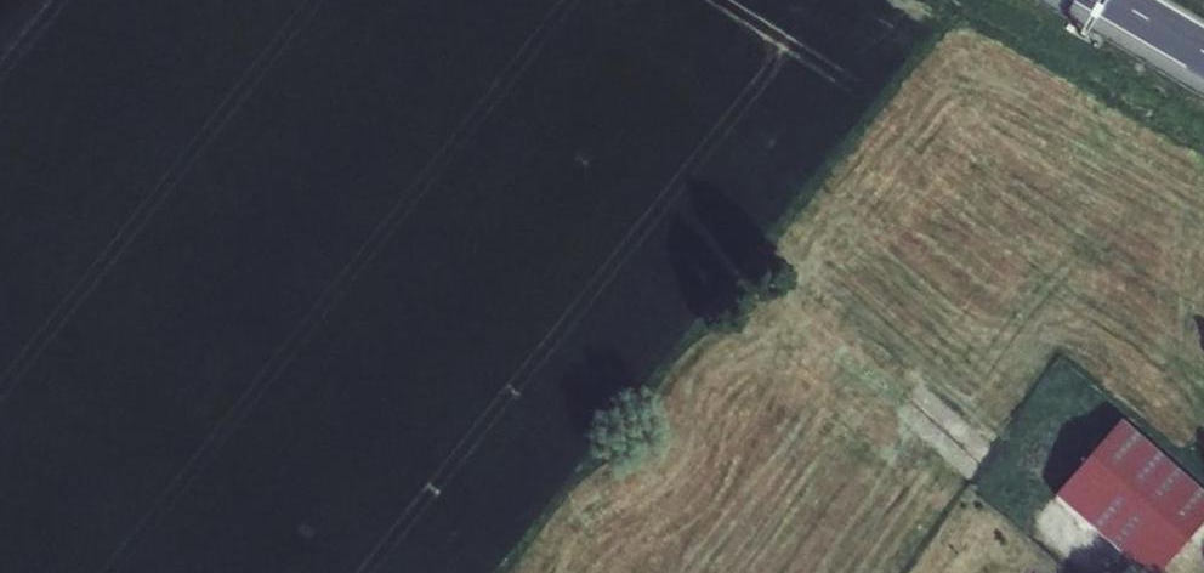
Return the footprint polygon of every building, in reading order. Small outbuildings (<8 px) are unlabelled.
[(1124,421),(1056,499),(1145,572),(1161,572),(1203,526),(1203,488),(1124,421)]
